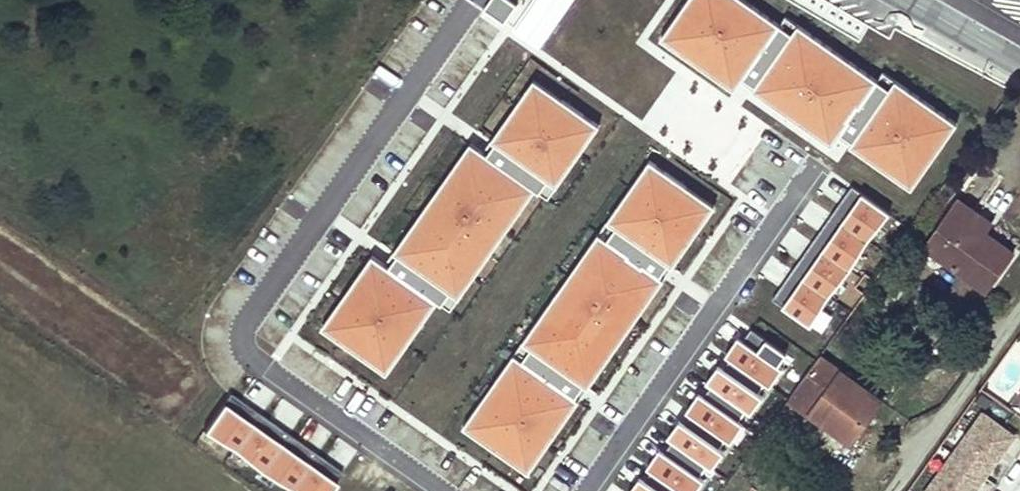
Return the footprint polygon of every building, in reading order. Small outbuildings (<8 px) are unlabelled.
[(950,128),(791,24),(774,21),(745,0),(689,0),(662,37),(730,85),(756,91),(908,191),(950,128)] [(373,67),(363,88),(386,99),(396,78),(373,67)] [(592,127),(529,79),(391,259),(371,259),(322,331),(388,376),(435,306),(452,311),(592,127)] [(720,207),(656,160),(464,422),(528,469),(720,207)] [(928,245),(988,288),(1013,252),(974,223),(980,215),(960,200),(928,245)] [(797,276),(806,264),(821,275),(847,240),(821,221),(807,240),(798,234),(803,228),(783,212),(762,240),(757,247),(797,276)] [(891,242),(866,277),(875,283),(899,248),(891,242)] [(824,309),(846,324),(866,296),(856,290),(845,282),(824,309)] [(773,390),(788,348),(735,328),(703,413),(689,408),(680,432),(694,437),(688,454),(723,467),(754,384),(773,390)] [(819,362),(790,404),(830,432),(852,448),(882,406),(859,390),(819,362)] [(288,490),(330,490),(343,474),(232,393),(204,430),(288,490)] [(1017,432),(979,408),(926,490),(980,490),(1017,432)] [(636,490),(695,490),(704,476),(662,450),(636,490)]
